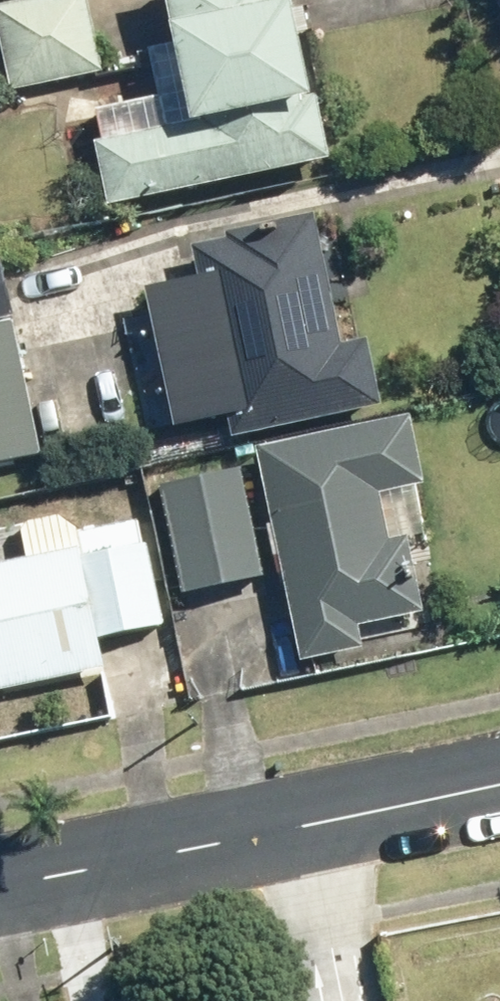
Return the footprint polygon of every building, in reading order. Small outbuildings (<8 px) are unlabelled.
[(4,1),(22,86),(114,67),(100,0),(7,0),(4,1)] [(123,199),(346,153),(332,86),(341,84),(323,0),(188,0),(194,28),(198,27),(200,37),(154,47),(170,122),(109,135),(123,199)] [(241,410),(246,431),(397,399),(382,332),(357,338),(329,207),(241,226),(242,232),(207,239),(213,269),(160,281),(191,420),(241,410)] [(54,448),(25,311),(0,316),(0,460),(54,448)] [(426,407),(269,440),(315,656),(378,642),(374,620),(440,606),(424,532),(440,528),(430,480),(441,478),(426,407)] [(277,571),(254,462),(173,479),(196,588),(277,571)] [(0,565),(0,685),(117,664),(110,630),(174,619),(156,520),(89,532),(84,506),(32,516),(40,557),(0,565)]
